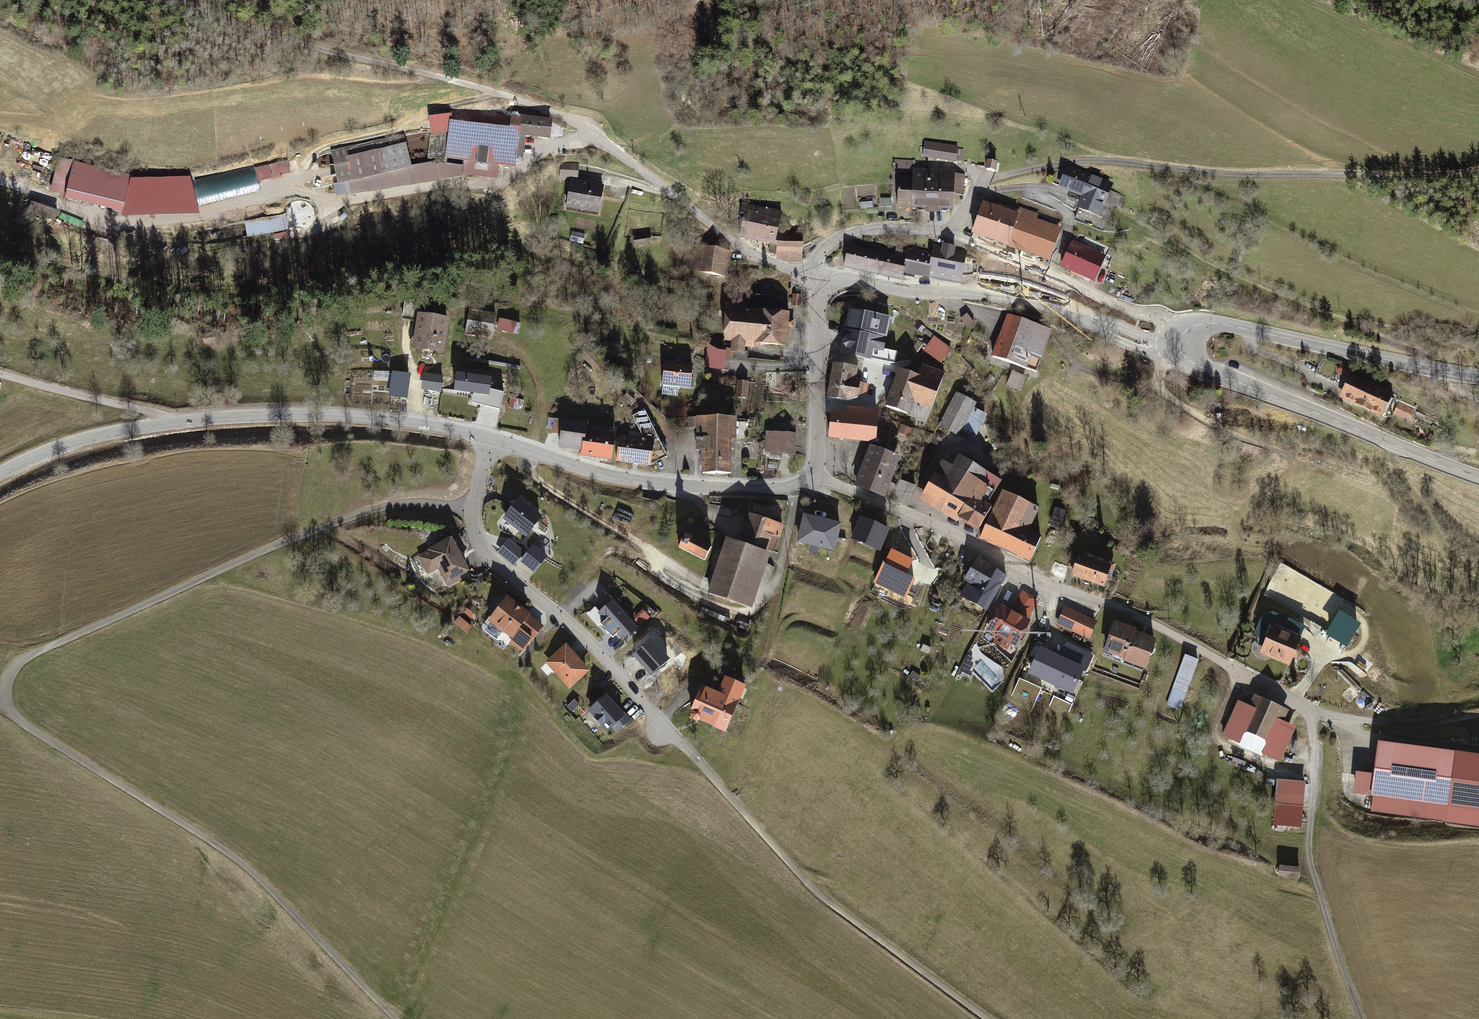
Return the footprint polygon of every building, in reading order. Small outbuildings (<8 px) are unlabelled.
[(510,133),(512,117),(453,110),(452,115),(446,116),(430,117),(432,134),(428,163),(446,165),(448,156),(492,163),(491,169),(503,171),(505,164),(515,166),(518,142),(523,143),(524,135),(510,133)] [(510,133),(524,135),(549,138),(551,123),(512,117),(510,133)] [(402,134),(331,151),(339,183),(350,180),(410,166),(402,134)] [(959,148),(924,142),(922,157),(957,163),(959,148)] [(67,195),(75,162),(60,158),(51,191),(67,195)] [(915,161),(894,160),(893,170),(915,171),(915,161)] [(992,162),(988,161),(987,169),(990,170),(994,170),(996,162),(992,162)] [(122,213),(132,176),(75,162),(67,195),(65,199),(122,213)] [(286,162),(267,167),(269,176),(288,171),(286,162)] [(578,164),(559,162),(558,175),(576,178),(578,164)] [(410,166),(350,180),(352,191),(465,173),(465,167),(446,165),(428,163),(410,166)] [(253,164),(190,180),(197,207),(260,191),(253,164)] [(1110,185),(1060,165),(1053,184),(1084,196),(1080,208),(1098,215),(1108,189),(1110,185)] [(951,179),(901,176),(899,206),(954,209),(955,193),(961,194),(962,174),(951,174),(951,179)] [(132,176),(122,213),(137,217),(147,180),(132,176)] [(604,189),(570,183),(566,207),(600,213),(604,189)] [(1125,196),(1108,189),(1098,215),(1108,219),(1113,206),(1120,209),(1125,196)] [(777,231),(781,215),(742,204),(739,214),(745,215),(739,237),(773,246),(777,231)] [(1018,216),(984,204),(974,232),(1008,244),(1018,216)] [(1080,208),(1075,220),(1103,231),(1108,219),(1098,215),(1080,208)] [(1018,216),(1008,244),(1040,256),(1040,257),(1048,260),(1060,229),(1047,224),(1046,227),(1033,222),(1035,215),(1020,210),(1018,216)] [(43,213),(41,221),(54,225),(57,217),(43,213)] [(246,220),(248,237),(289,232),(288,216),(246,220)] [(777,231),(773,246),(772,253),(802,256),(804,232),(777,231)] [(1110,247),(1088,238),(1084,247),(1073,242),(1062,266),(1091,280),(1101,258),(1104,260),(1110,247)] [(908,250),(903,276),(914,278),(915,274),(960,284),(963,273),(965,260),(967,253),(955,251),(956,246),(943,244),(943,247),(934,245),(932,255),(908,250)] [(873,274),(878,251),(849,245),(844,267),(873,274)] [(730,252),(702,247),(697,272),(725,277),(730,252)] [(973,275),(976,263),(965,260),(963,273),(973,275)] [(684,278),(670,277),(669,286),(683,287),(684,278)] [(754,312),(727,310),(724,340),(733,341),(745,342),(786,345),(789,314),(781,313),(783,297),(755,295),(754,312)] [(495,315),(469,311),(466,332),(492,336),(495,315)] [(889,319),(851,311),(842,354),(872,360),(874,350),(882,351),(889,319)] [(967,313),(960,319),(968,328),(975,322),(967,313)] [(448,319),(418,314),(413,348),(443,352),(448,319)] [(1052,332),(1007,316),(990,362),(1013,370),(1008,385),(1022,390),(1033,361),(1041,364),(1052,332)] [(517,335),(519,322),(500,319),(498,331),(517,335)] [(952,350),(934,337),(926,348),(944,361),(952,350)] [(733,341),(732,349),(744,350),(745,342),(733,341)] [(587,349),(581,354),(595,368),(601,363),(587,349)] [(727,371),(728,349),(708,349),(707,370),(727,371)] [(732,349),(728,349),(728,357),(748,359),(749,350),(744,350),(732,349)] [(883,361),(893,363),(895,354),(885,352),(883,361)] [(693,365),(665,362),(663,385),(690,387),(693,365)] [(381,364),(365,364),(366,376),(382,375),(381,364)] [(855,369),(835,366),(830,399),(850,402),(850,398),(856,399),(859,384),(853,383),(855,369)] [(923,366),(919,378),(921,379),(908,415),(926,421),(944,373),(923,366)] [(1351,370),(1342,366),(1334,381),(1347,391),(1355,376),(1351,370)] [(362,372),(346,371),(345,401),(361,401),(362,372)] [(919,378),(899,371),(886,407),(908,415),(921,379),(919,378)] [(402,373),(390,372),(389,385),(401,386),(402,373)] [(477,382),(434,375),(432,389),(442,391),(439,412),(462,416),(465,396),(475,397),(476,389),(477,382)] [(1394,394),(1355,376),(1347,391),(1343,399),(1382,417),(1394,394)] [(737,400),(749,400),(750,382),(738,382),(737,400)] [(475,397),(465,396),(462,416),(472,417),(472,413),(489,416),(492,395),(481,394),(482,390),(476,389),(475,397)] [(976,403),(956,393),(938,426),(956,436),(960,429),(972,435),(983,415),(972,410),(976,403)] [(1413,409),(1399,402),(1394,413),(1408,420),(1413,409)] [(667,456),(645,409),(633,415),(644,439),(656,462),(667,456)] [(845,439),(848,414),(832,412),(829,437),(845,439)] [(848,414),(845,439),(875,442),(878,417),(848,414)] [(732,418),(701,418),(701,449),(703,449),(703,474),(731,474),(732,418)] [(585,427),(560,423),(558,444),(582,447),(584,432),(585,427)] [(796,433),(767,430),(765,453),(795,455),(796,433)] [(616,437),(584,432),(582,447),(581,455),(613,460),(616,437)] [(644,439),(619,437),(616,459),(651,465),(656,462),(644,439)] [(899,457),(871,446),(856,486),(884,497),(899,457)] [(954,466),(944,460),(923,495),(979,528),(991,508),(987,505),(1000,482),(959,458),(954,466)] [(915,486),(898,480),(891,499),(908,506),(915,486)] [(1039,509),(1001,492),(980,538),(1031,561),(1043,536),(1029,530),(1039,509)] [(541,517),(517,500),(503,518),(527,536),(541,517)] [(1066,510),(1056,508),(1052,523),(1061,526),(1066,510)] [(782,525),(751,515),(741,545),(764,553),(765,548),(773,551),(782,525)] [(849,525),(811,517),(803,552),(814,554),(816,546),(829,549),(827,557),(842,560),(849,525)] [(888,530),(862,518),(852,539),(878,552),(888,530)] [(711,546),(686,534),(683,538),(682,541),(681,543),(679,547),(705,560),(711,546)] [(430,551),(418,557),(426,574),(440,568),(447,582),(467,572),(450,536),(428,547),(430,551)] [(741,545),(726,540),(708,593),(746,606),(764,553),(741,545)] [(526,552),(509,541),(499,554),(516,566),(526,552)] [(535,547),(524,563),(538,573),(550,557),(535,547)] [(914,558),(890,548),(874,582),(907,597),(916,577),(907,573),(914,558)] [(1111,566),(1078,555),(1071,575),(1104,586),(1111,566)] [(967,579),(977,585),(979,581),(996,591),(1007,574),(979,558),(967,579)] [(996,591),(979,581),(977,585),(975,589),(969,586),(963,597),(986,610),(996,591)] [(1037,602),(1022,592),(1012,606),(1028,616),(1037,602)] [(637,626),(612,598),(598,611),(605,619),(601,622),(613,635),(616,632),(623,638),(637,626)] [(521,613),(505,599),(487,620),(511,641),(520,631),(529,638),(540,626),(522,611),(521,613)] [(1028,621),(995,603),(983,625),(1015,643),(1028,621)] [(1091,619),(1057,604),(1046,627),(1080,642),(1091,619)] [(1348,649),(1362,626),(1341,613),(1327,636),(1348,649)] [(1255,635),(1267,640),(1273,627),(1280,630),(1285,618),(1274,614),(1263,617),(1255,635)] [(469,634),(474,627),(460,617),(455,624),(469,634)] [(1125,658),(1134,635),(1135,630),(1115,623),(1105,650),(1125,658)] [(1280,630),(1273,627),(1267,640),(1272,642),(1267,654),(1289,664),(1300,639),(1280,630)] [(1134,635),(1125,658),(1123,662),(1145,670),(1155,642),(1134,635)] [(1095,652),(1069,639),(1063,652),(1089,665),(1095,652)] [(1084,666),(1040,645),(1027,672),(1071,693),(1084,666)] [(587,671),(566,647),(549,663),(561,676),(563,674),(572,684),(587,671)] [(1200,662),(1188,657),(1167,705),(1179,710),(1200,662)] [(718,693),(704,687),(691,716),(726,731),(745,687),(724,678),(718,693)] [(1019,679),(1014,694),(1038,702),(1043,687),(1019,679)] [(623,715),(606,696),(589,711),(607,730),(623,715)] [(1283,709),(1261,698),(1250,721),(1234,714),(1224,736),(1280,762),(1290,739),(1273,731),(1283,709)] [(617,731),(630,720),(625,714),(612,725),(617,731)] [(1376,775),(1374,794),(1448,804),(1450,789),(1455,753),(1380,744),(1376,775)] [(1374,794),(1376,775),(1357,772),(1355,792),(1374,794)] [(1304,783),(1279,781),(1276,804),(1302,807),(1304,783)] [(1374,794),(1372,809),(1478,823),(1478,793),(1450,789),(1448,804),(1374,794)] [(1280,867),(1280,878),(1301,879),(1302,867),(1280,867)]
